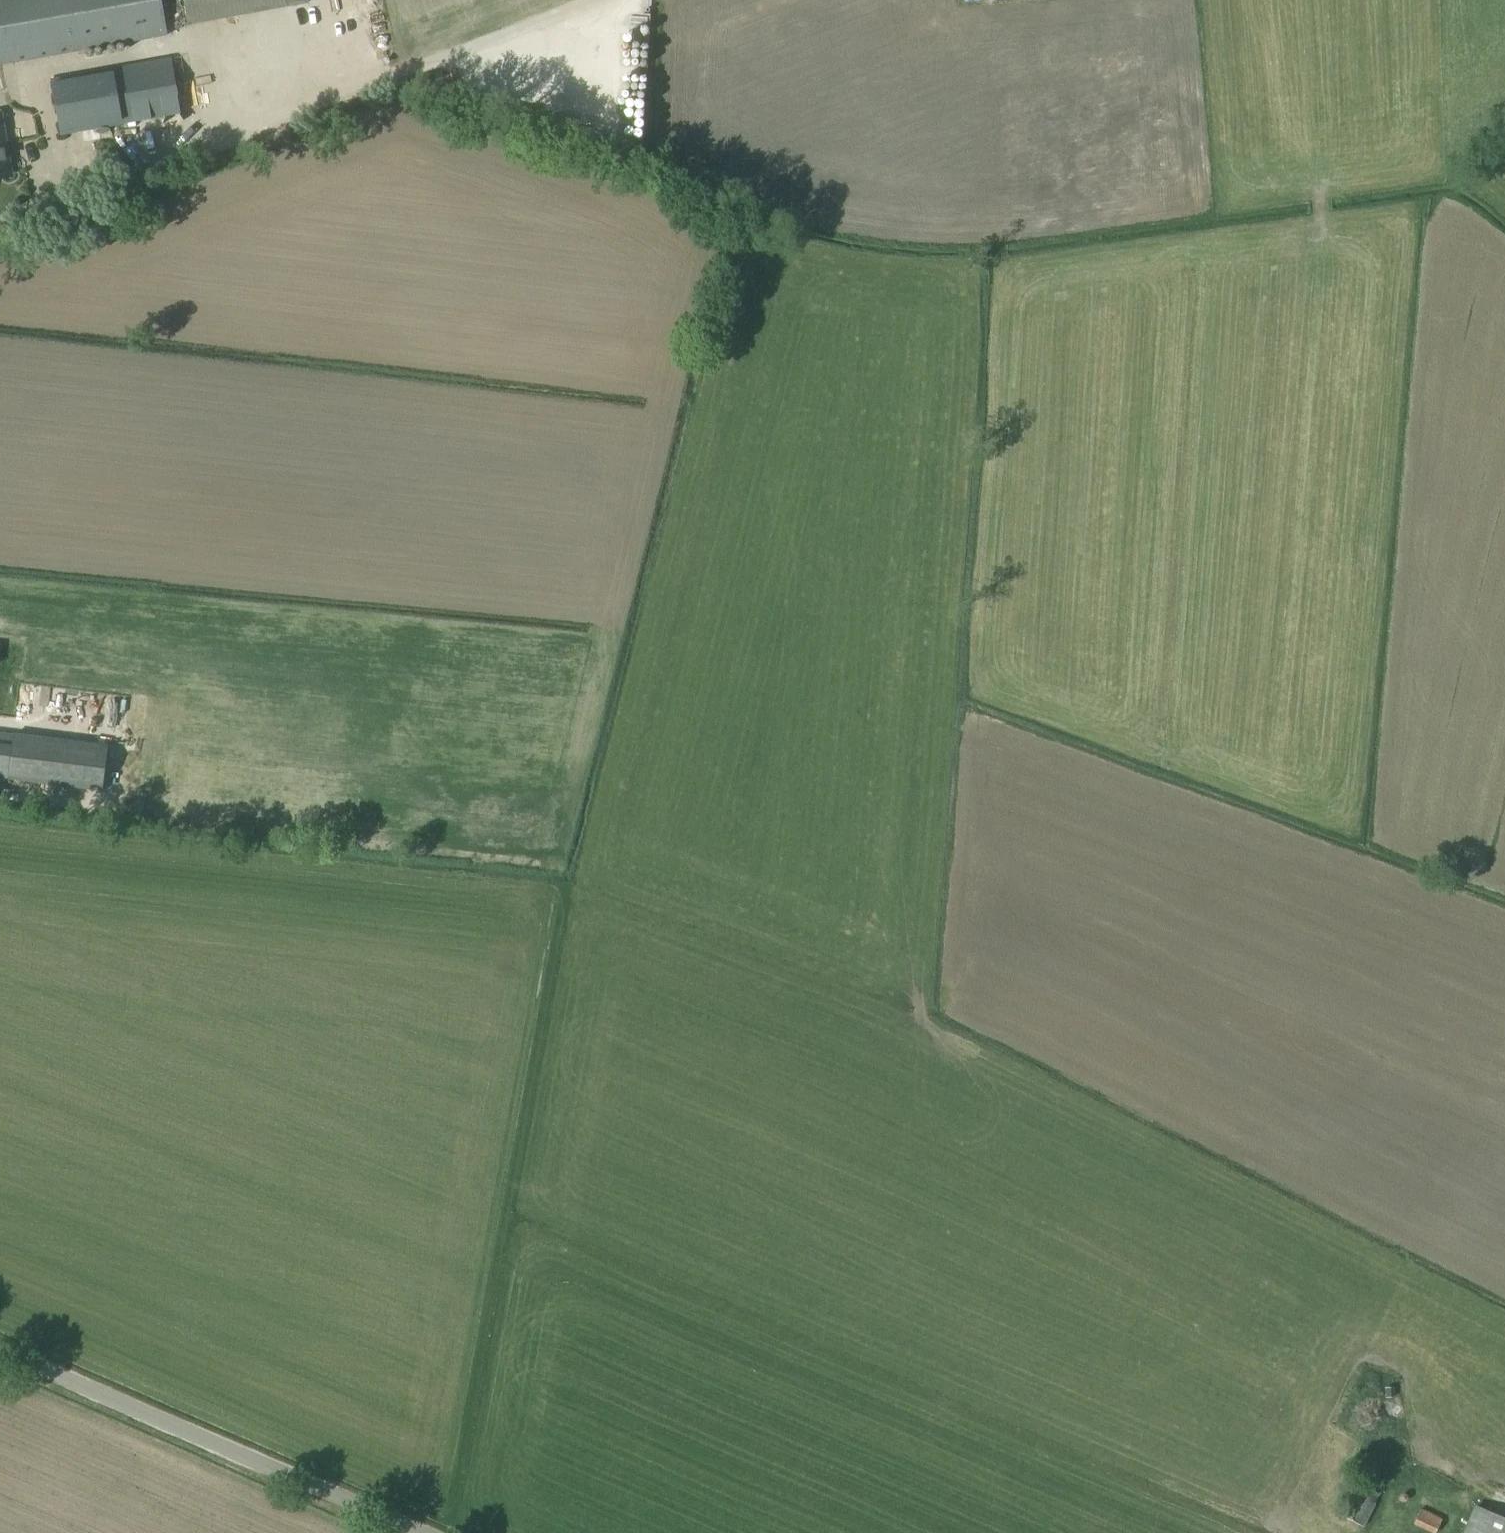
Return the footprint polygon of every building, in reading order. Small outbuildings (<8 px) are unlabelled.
[(168,36),(162,0),(0,0),(0,66),(168,36)] [(306,4),(306,0),(181,0),(186,23),(306,4)] [(173,57),(53,79),(63,136),(84,132),(86,144),(103,141),(100,129),(183,114),(173,57)] [(0,112),(0,179),(12,177),(3,129),(0,112)] [(9,779),(14,735),(0,734),(0,778),(9,779)] [(1361,1473),(1340,1516),(1364,1528),(1385,1484),(1361,1473)] [(1462,1532),(1504,1532),(1504,1521),(1474,1507),(1462,1532)] [(1413,1525),(1430,1532),(1436,1532),(1443,1519),(1421,1509),(1413,1525)]
